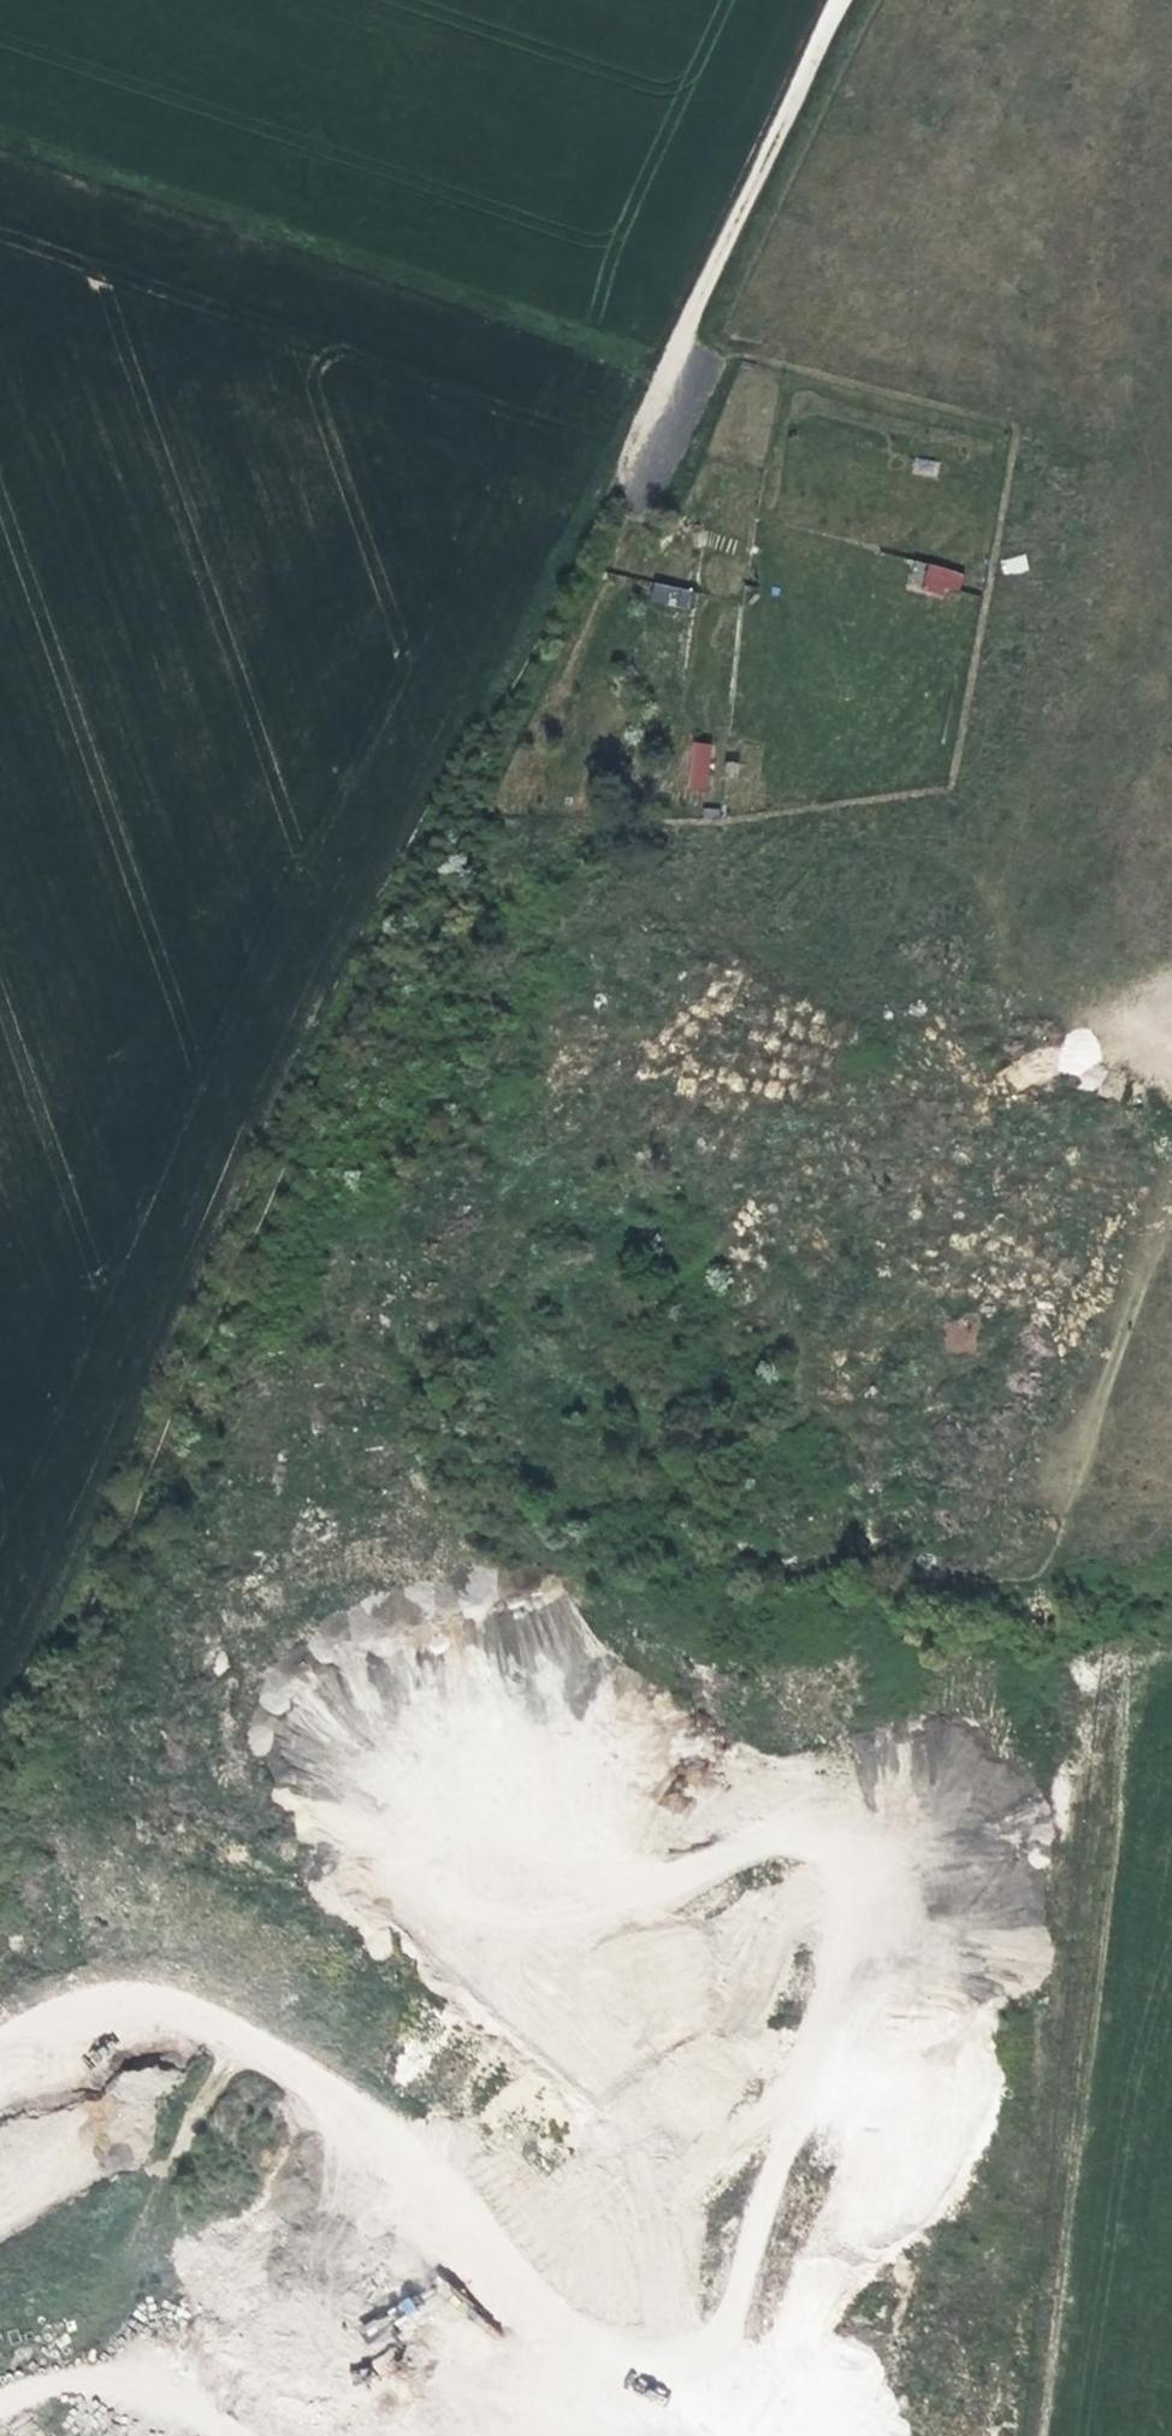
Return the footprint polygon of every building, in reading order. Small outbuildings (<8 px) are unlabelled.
[(911,472),(937,477),(940,461),(914,456),(911,472)] [(1002,575),(1028,569),(1025,554),(999,560),(1002,575)] [(928,562),(921,586),(957,597),(964,573),(928,562)] [(688,610),(692,589),(653,582),(649,603),(688,610)] [(692,741),(686,788),(709,791),(715,744),(692,741)]
